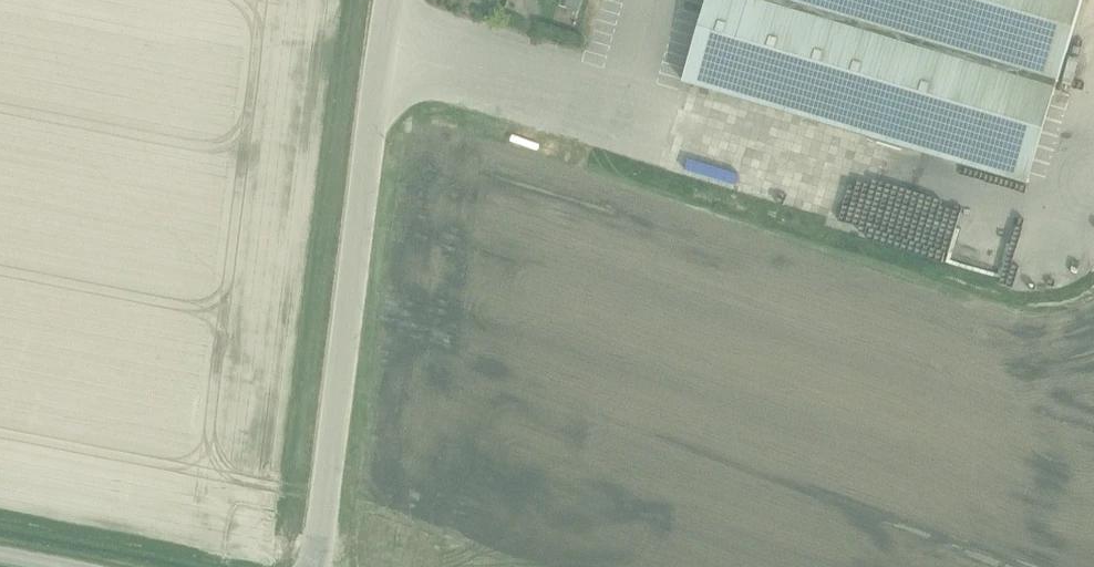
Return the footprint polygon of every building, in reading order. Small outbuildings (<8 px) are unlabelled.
[(683,82),(1027,185),(1083,0),(708,0),(683,82)]
